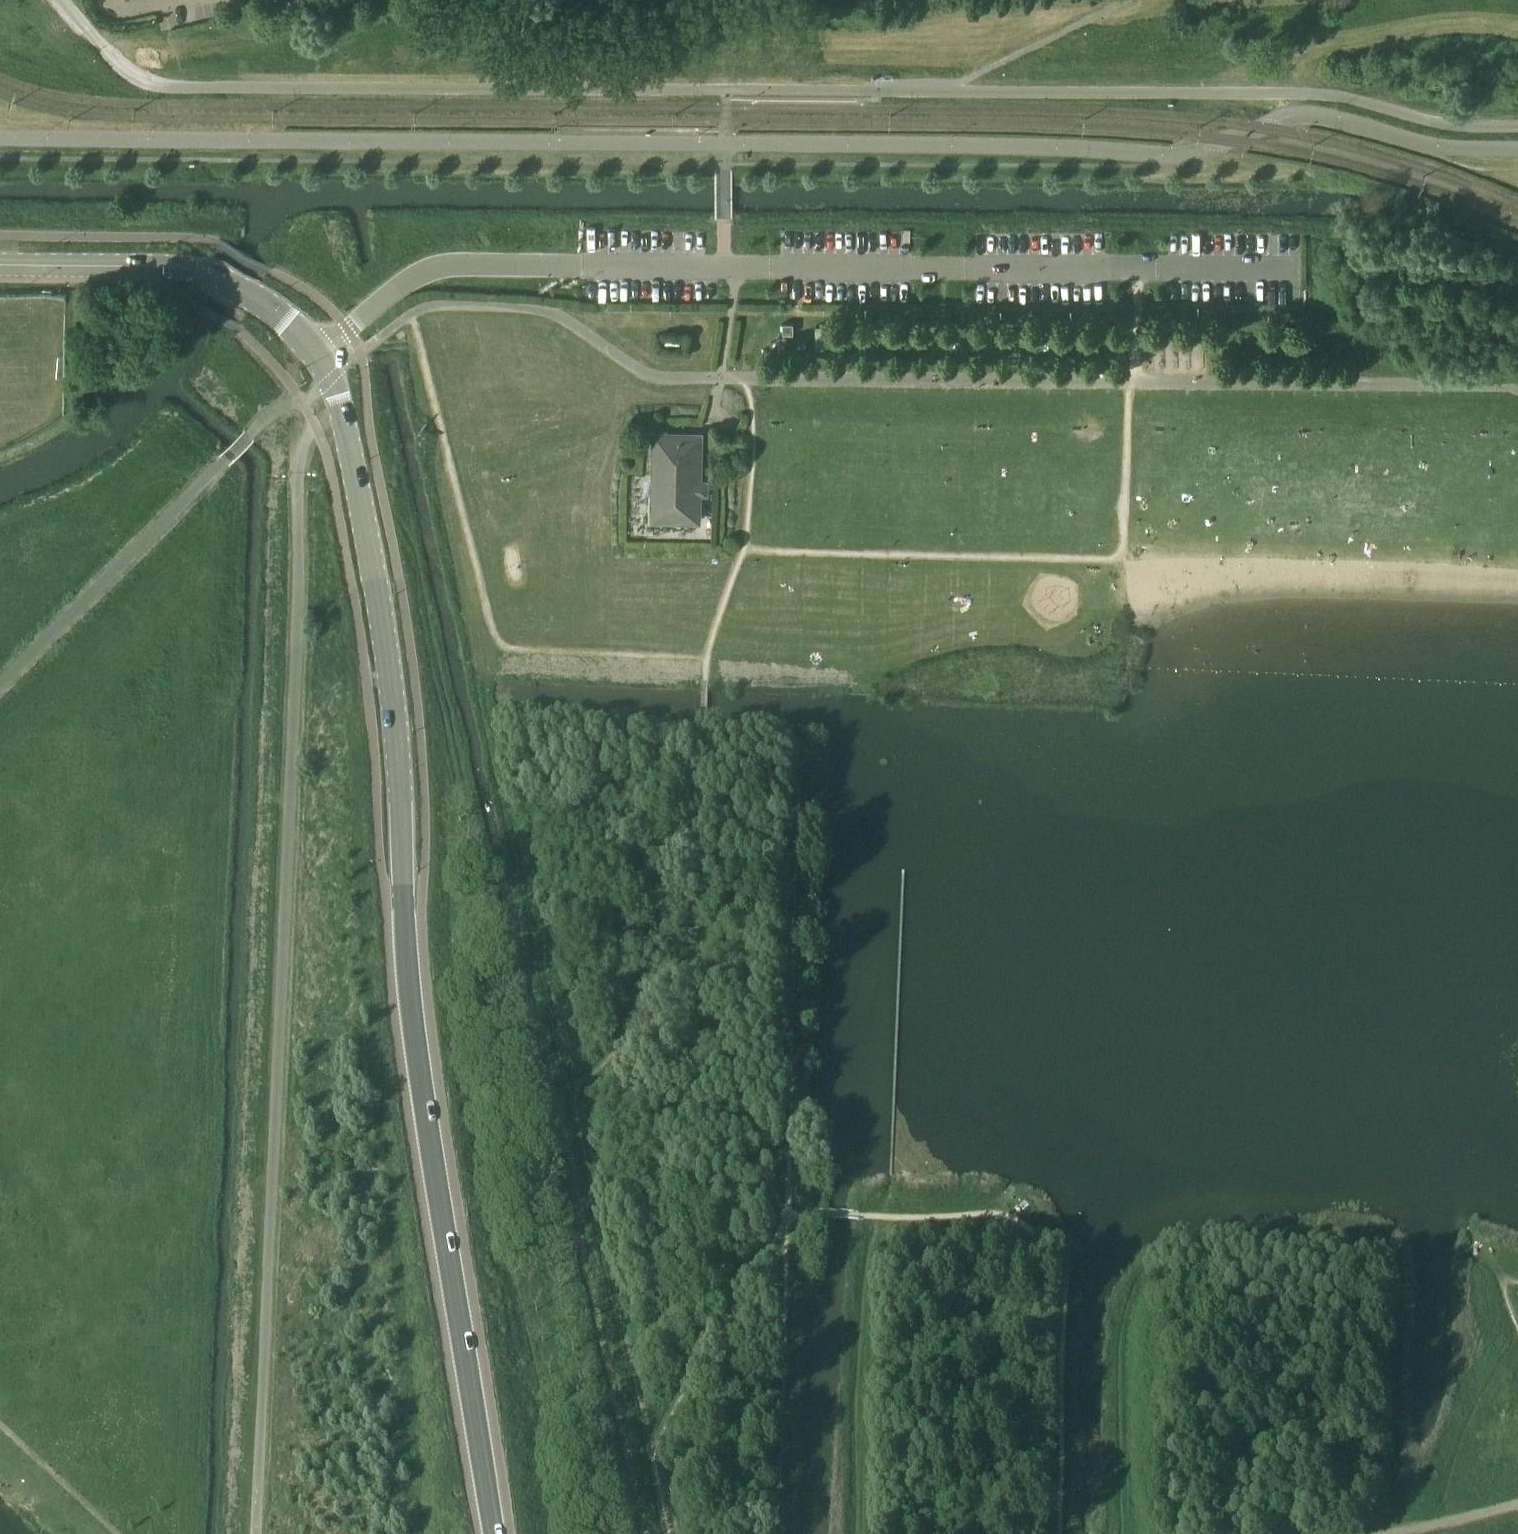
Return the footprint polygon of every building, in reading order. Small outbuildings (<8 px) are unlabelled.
[(793,333),(793,323),(783,323),(782,333),(793,333)] [(700,523),(701,491),(706,487),(700,480),(701,433),(653,432),(652,477),(646,483),(649,486),(648,521),(700,523)]
